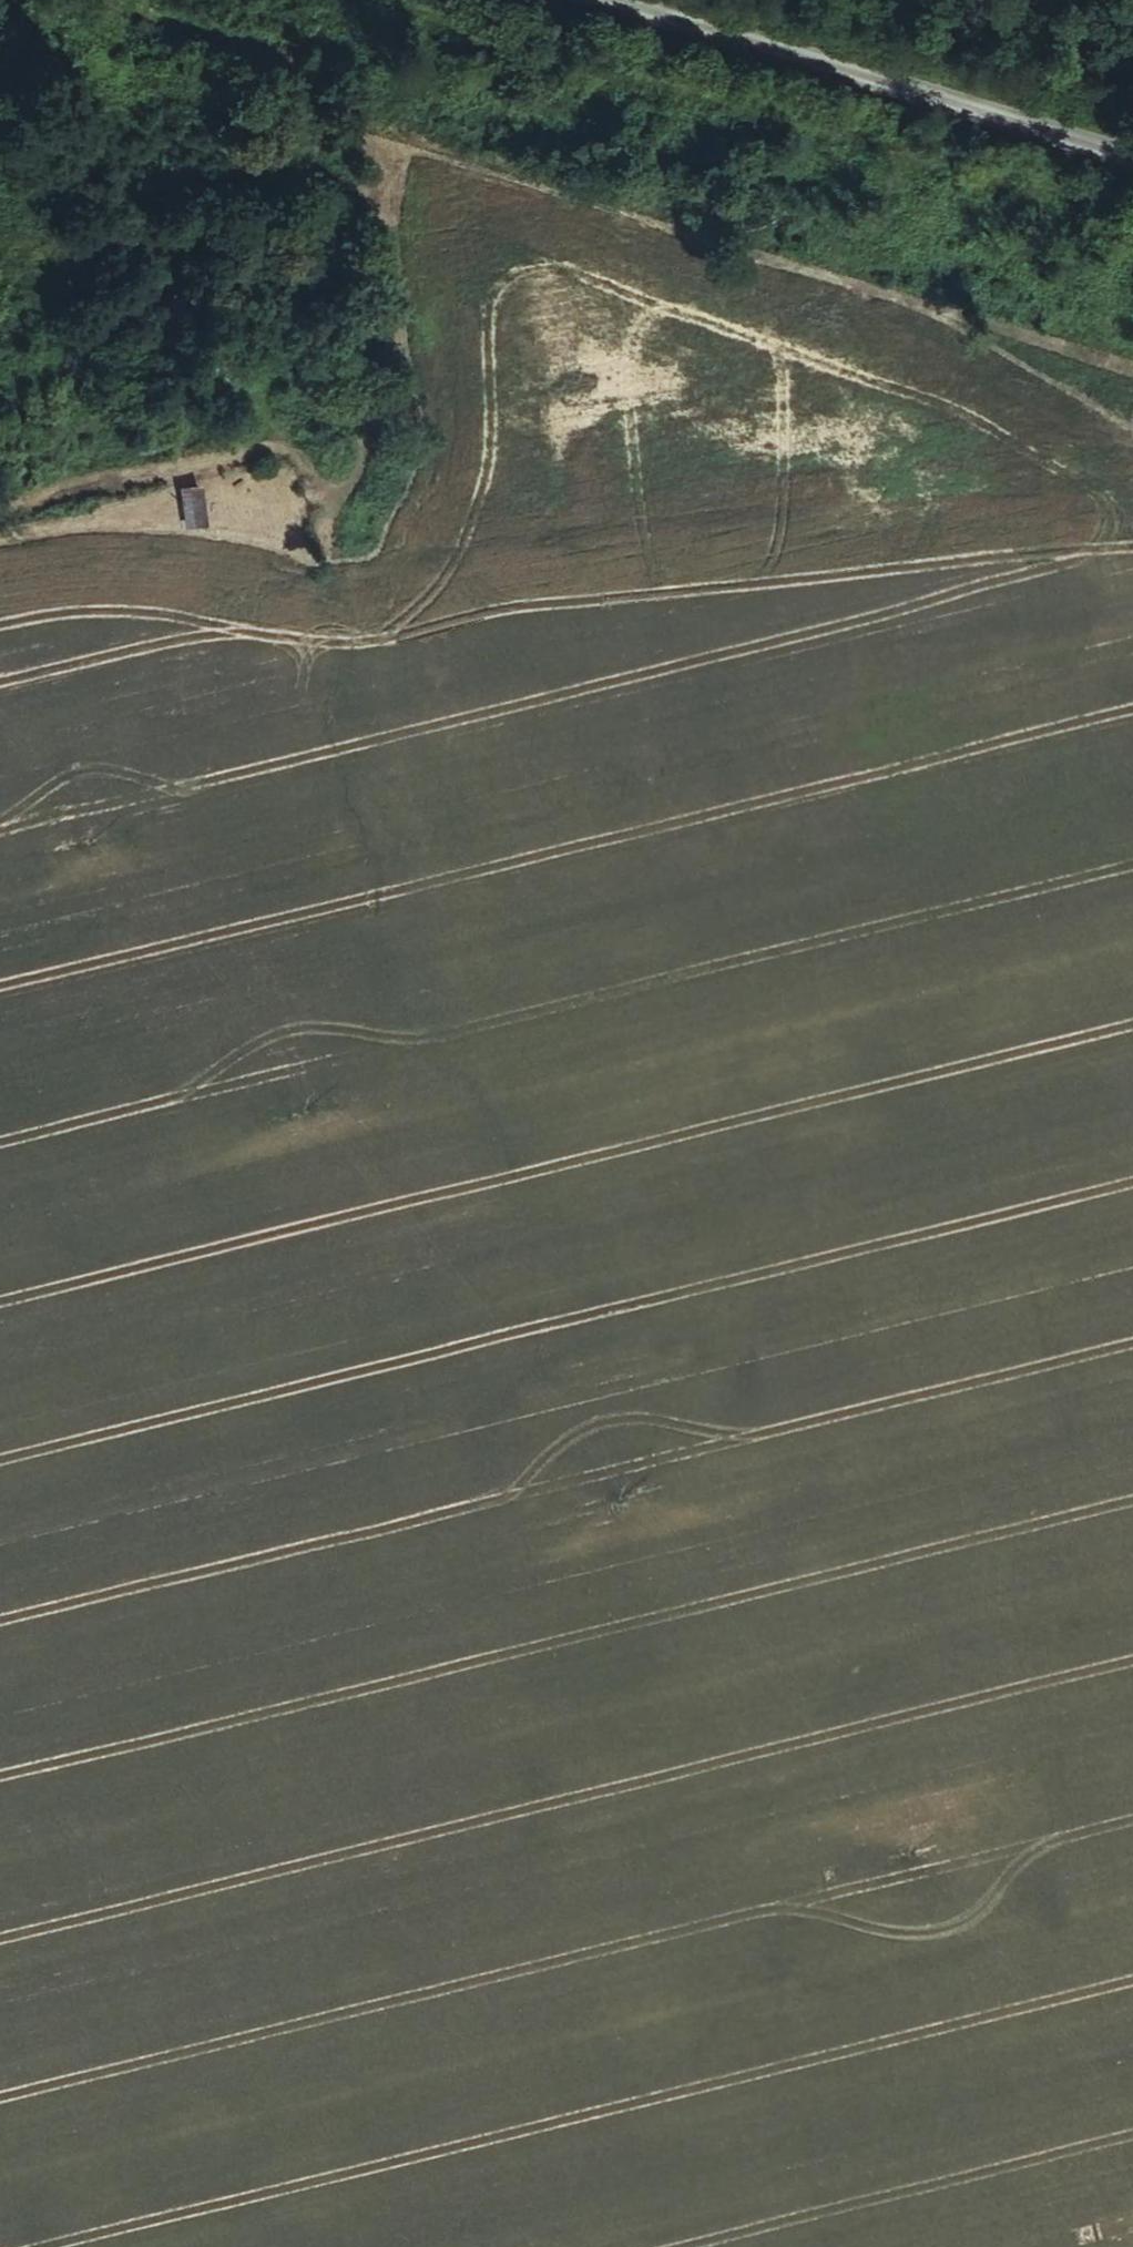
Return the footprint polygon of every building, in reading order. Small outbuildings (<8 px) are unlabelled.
[(210,517),(205,479),(183,481),(187,519),(210,517)]
